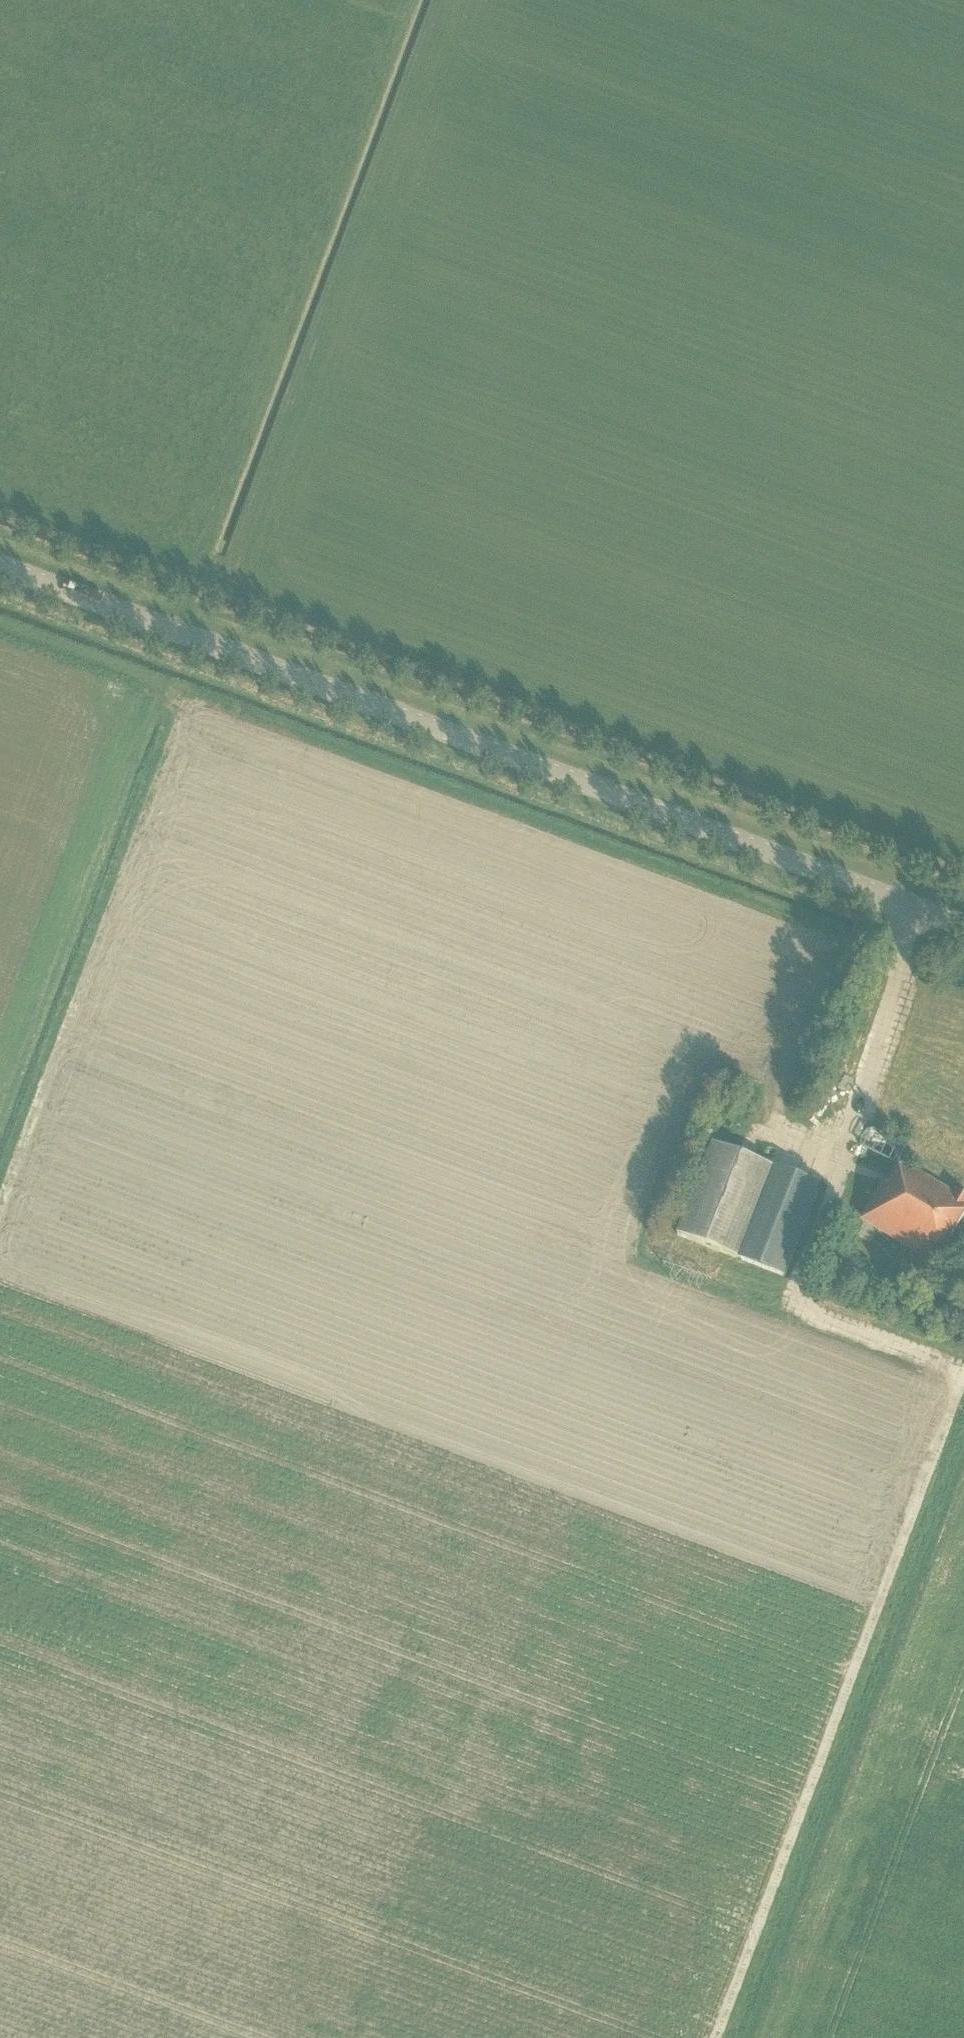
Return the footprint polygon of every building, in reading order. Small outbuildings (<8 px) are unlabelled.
[(824,1184),(777,1168),(714,1143),(680,1234),(741,1259),(788,1276),(824,1184)] [(930,1273),(963,1218),(963,1195),(958,1191),(957,1194),(905,1163),(865,1221),(915,1251),(909,1261),(930,1273)]
